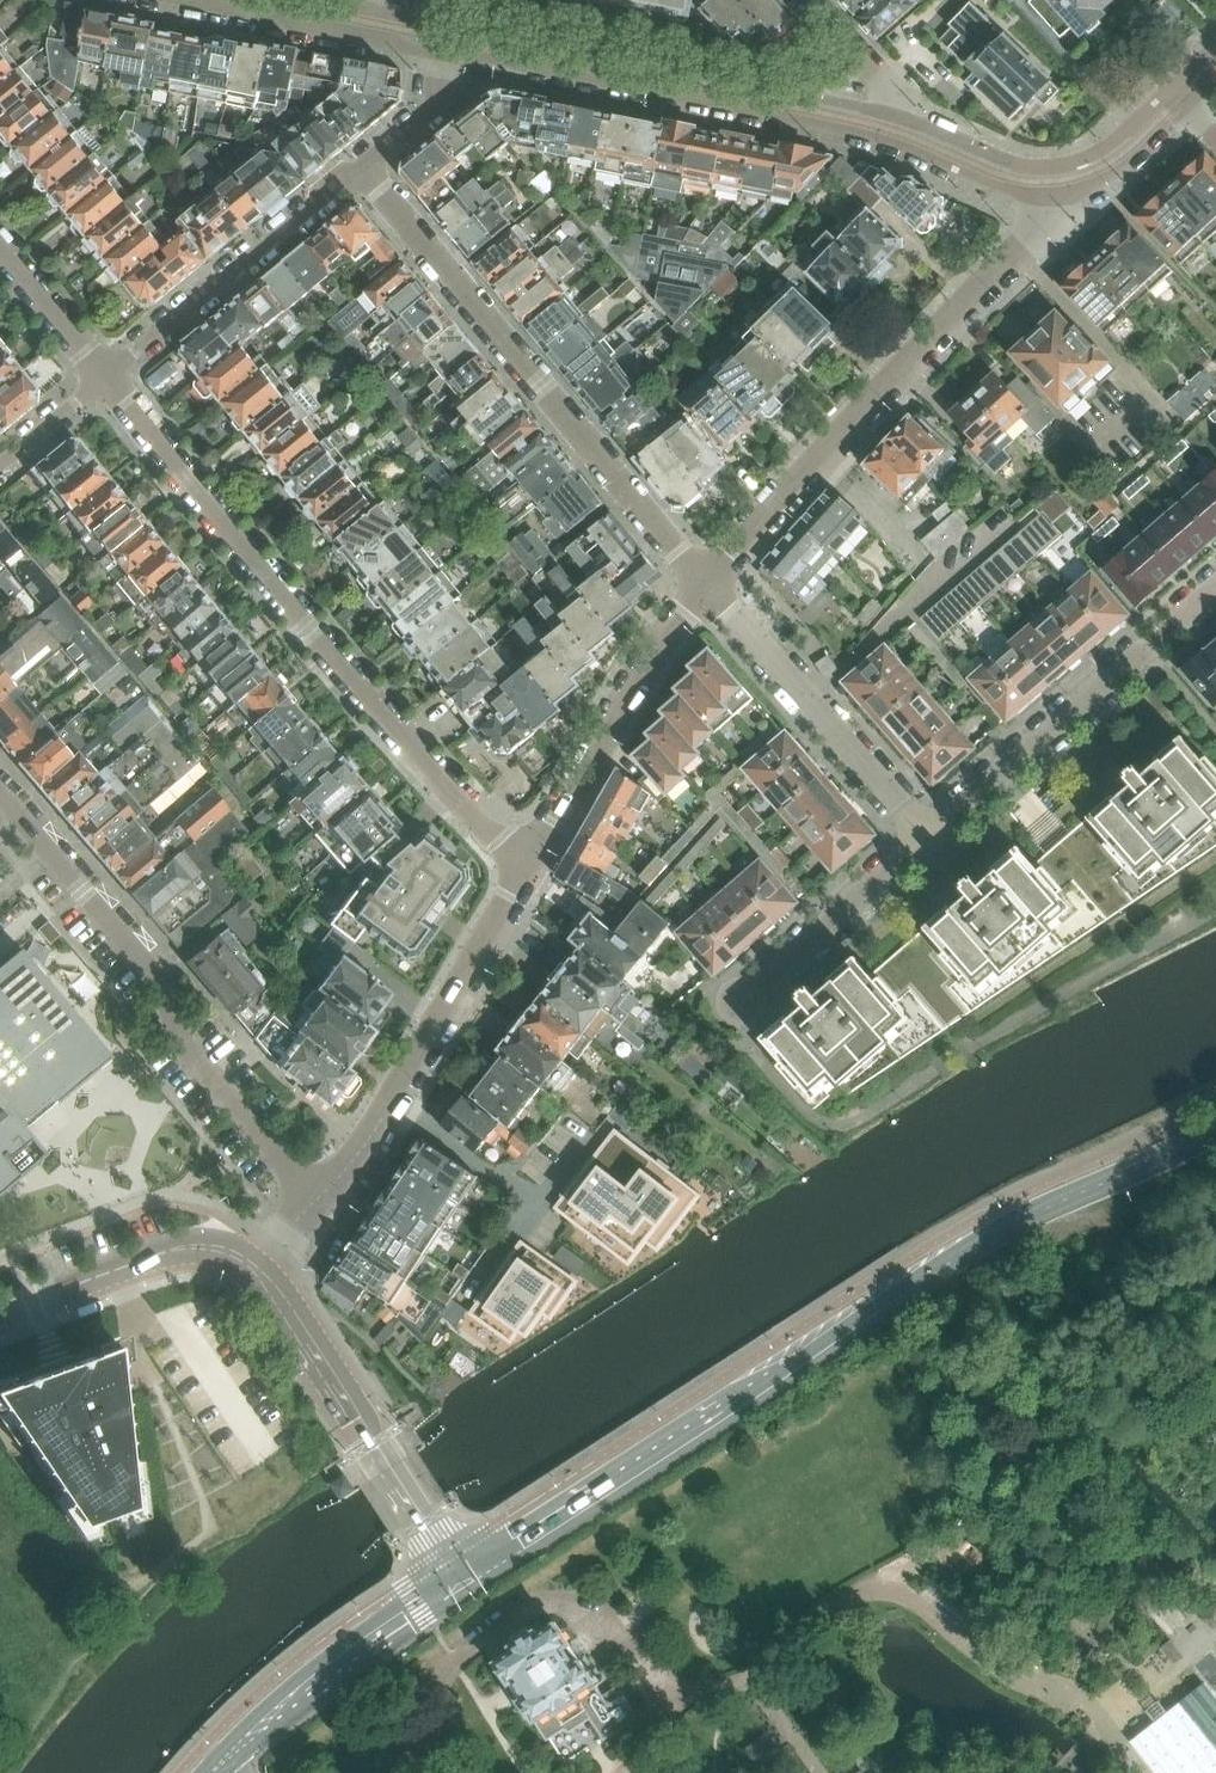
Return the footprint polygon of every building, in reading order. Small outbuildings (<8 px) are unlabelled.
[(30,7),(38,17),(55,4),(39,0),(30,7)] [(631,8),(632,0),(612,0),(611,4),(631,8)] [(663,0),(632,0),(631,8),(632,11),(632,12),(647,15),(647,13),(651,9),(661,11),(663,0)] [(703,17),(704,12),(703,10),(702,9),(693,7),(695,0),(663,0),(661,11),(671,13),(672,18),(672,19),(686,22),(687,21),(691,17),(691,15),(703,17)] [(779,44),(739,0),(695,0),(693,7),(702,9),(703,10),(704,12),(725,34),(727,34),(729,33),(735,40),(742,34),(751,43),(752,43),(756,43),(758,44),(764,38),(774,49),(779,44)] [(779,44),(801,24),(797,19),(797,18),(781,0),(739,0),(779,44)] [(857,16),(875,0),(842,0),(857,16)] [(857,16),(878,40),(922,0),(875,0),(857,16)] [(1031,1),(1062,38),(1072,30),(1081,40),(1088,33),(1090,35),(1101,25),(1100,23),(1108,16),(1105,12),(1118,0),(1032,0),(1031,1)] [(1051,83),(1052,82),(973,4),(952,26),(955,29),(943,41),(951,49),(950,49),(963,63),(964,61),(968,65),(967,66),(975,74),(967,82),(974,89),(976,87),(1011,121),(1026,106),(1027,107),(1037,98),(1047,107),(1061,93),(1051,83)] [(86,9),(68,5),(60,37),(64,38),(63,43),(49,40),(48,45),(53,80),(58,83),(71,92),(77,59),(86,9)] [(80,60),(105,65),(113,19),(104,17),(105,13),(86,9),(77,59),(80,60)] [(141,86),(152,27),(140,24),(137,19),(125,16),(118,20),(113,19),(105,65),(103,72),(128,77),(126,83),(141,86)] [(171,92),(182,32),(165,29),(164,34),(154,31),(155,28),(152,27),(141,86),(171,92)] [(0,45),(9,38),(0,28),(0,45)] [(201,35),(182,32),(171,92),(198,97),(203,72),(209,43),(199,41),(201,35)] [(228,43),(225,41),(214,39),(210,40),(209,43),(203,72),(198,97),(227,103),(238,45),(228,43)] [(269,49),(268,50),(239,43),(238,45),(227,103),(256,109),(269,49)] [(19,68),(0,45),(0,84),(19,68)] [(28,60),(40,51),(35,46),(24,55),(28,60)] [(288,110),(288,109),(290,104),(292,90),(293,90),(295,76),(299,55),(290,53),(287,48),(274,46),(269,49),(256,109),(274,112),(278,117),(288,110)] [(299,55),(295,76),(310,79),(342,85),(343,80),(347,60),(300,51),(299,55)] [(47,64),(47,59),(43,54),(35,60),(42,68),(47,64)] [(400,70),(399,70),(364,63),(363,64),(347,60),(343,80),(342,85),(353,87),(358,93),(402,103),(405,91),(400,90),(403,75),(402,72),(402,71),(400,70)] [(25,75),(19,68),(0,84),(0,121),(37,90),(25,75)] [(310,79),(295,76),(293,90),(332,98),(338,93),(369,130),(370,129),(402,103),(358,93),(353,87),(342,85),(310,79)] [(58,83),(51,94),(66,104),(73,94),(71,92),(58,83)] [(39,92),(37,90),(0,121),(0,130),(2,132),(1,140),(8,147),(13,147),(59,110),(50,99),(46,98),(40,92),(39,92)] [(292,90),(290,104),(295,105),(303,107),(305,93),(292,90)] [(485,100),(477,106),(497,130),(509,145),(517,138),(525,95),(503,91),(494,93),(484,99),(485,100)] [(318,112),(347,147),(369,130),(338,93),(332,98),(317,111),(318,111),(318,112)] [(527,149),(539,151),(548,104),(549,100),(525,95),(517,138),(529,141),(527,149)] [(568,157),(578,105),(562,102),(557,106),(548,104),(539,151),(568,157)] [(595,114),(594,108),(578,105),(568,157),(597,163),(607,116),(595,114)] [(93,119),(102,112),(98,106),(88,113),(93,119)] [(497,130),(477,106),(457,122),(456,122),(474,145),(488,162),(509,145),(497,130)] [(31,170),(78,132),(59,110),(13,147),(14,148),(12,154),(20,162),(26,162),(31,170)] [(283,124),(293,116),(288,110),(278,117),(272,122),(283,124)] [(116,124),(127,131),(132,134),(133,132),(134,123),(136,113),(125,111),(116,124)] [(327,164),(347,147),(318,112),(305,122),(298,128),(327,164)] [(627,169),(637,117),(620,114),(617,118),(607,116),(597,163),(595,173),(625,179),(627,169)] [(627,169),(625,179),(624,183),(652,189),(664,127),(654,125),(653,120),(637,117),(627,169)] [(458,163),(460,162),(462,160),(459,157),(474,145),(456,122),(437,137),(437,138),(458,163)] [(664,127),(652,189),(680,195),(686,181),(696,128),(665,122),(664,127)] [(134,123),(133,132),(147,141),(149,137),(159,144),(162,129),(134,123)] [(205,135),(217,137),(219,127),(207,125),(205,135)] [(235,130),(223,128),(220,127),(217,137),(217,138),(233,141),(235,130)] [(101,149),(83,128),(78,132),(31,170),(38,178),(38,183),(44,191),(49,190),(50,191),(96,153),(101,149)] [(310,178),(327,164),(298,128),(281,142),(310,178)] [(715,187),(726,134),(696,128),(686,181),(715,187)] [(132,134),(127,131),(144,153),(151,147),(152,146),(132,134)] [(744,193),(754,139),(726,134),(715,187),(744,193)] [(460,162),(458,163),(437,138),(404,165),(402,176),(403,176),(421,198),(449,174),(456,168),(457,169),(462,165),(460,162)] [(775,199),(785,146),(754,139),(744,193),(772,199),(775,199)] [(800,192),(833,156),(833,155),(785,146),(775,199),(791,202),(795,198),(796,192),(800,192)] [(133,171),(157,153),(151,147),(144,153),(129,165),(133,171)] [(196,148),(189,155),(195,162),(203,156),(197,149),(196,148)] [(286,197),(246,148),(245,148),(237,155),(245,165),(240,169),(232,158),(227,163),(235,173),(267,213),(286,197)] [(306,181),(286,157),(246,148),(286,197),(306,181)] [(107,167),(97,155),(96,153),(50,191),(48,198),(54,207),(62,206),(69,214),(115,176),(107,167)] [(1206,156),(1196,165),(1192,164),(1185,170),(1186,175),(1184,176),(1215,210),(1215,166),(1206,156)] [(866,182),(853,170),(842,159),(829,172),(853,195),(866,182)] [(866,182),(884,198),(922,234),(929,234),(938,225),(938,217),(934,214),(941,206),(941,198),(930,187),(922,188),(914,179),(904,180),(900,184),(886,171),(861,162),(853,170),(866,182)] [(470,185),(457,169),(456,168),(449,174),(421,198),(420,198),(434,215),(434,214),(434,215),(470,185)] [(235,173),(224,182),(215,171),(208,178),(249,228),(267,213),(235,173)] [(532,184),(534,175),(520,172),(519,183),(525,191),(532,184)] [(87,235),(133,198),(115,176),(69,214),(75,222),(73,229),(79,236),(87,235)] [(1183,177),(1180,176),(1162,192),(1162,196),(1161,197),(1203,244),(1215,258),(1215,243),(1213,245),(1208,239),(1215,232),(1215,210),(1184,176),(1183,177)] [(229,244),(249,228),(208,178),(198,186),(210,200),(200,208),(229,244)] [(159,196),(167,189),(159,179),(151,185),(159,196)] [(453,238),(511,190),(502,180),(486,194),(475,181),(470,185),(434,215),(444,227),(453,238)] [(871,212),(884,198),(866,182),(853,195),(871,212)] [(501,211),(518,198),(511,190),(453,238),(460,247),(460,246),(471,259),(512,225),(501,211)] [(898,239),(871,212),(853,195),(843,205),(851,213),(850,215),(853,218),(846,224),(850,228),(838,241),(881,282),(894,268),(887,261),(899,249),(903,249),(902,239),(898,239)] [(551,210),(561,202),(556,196),(546,204),(551,210)] [(1180,264),(1203,244),(1161,197),(1160,198),(1156,198),(1149,204),(1149,209),(1138,218),(1180,264)] [(151,221),(135,201),(133,198),(87,235),(85,244),(91,251),(99,251),(105,259),(151,221)] [(585,220),(588,207),(581,200),(574,207),(585,220)] [(229,244),(200,208),(198,205),(177,222),(185,232),(209,261),(229,244)] [(756,247),(757,249),(766,239),(784,220),(768,205),(736,233),(721,246),(704,243),(700,243),(684,240),(663,237),(658,236),(643,234),(640,250),(635,276),(676,323),(731,266),(735,269),(756,247)] [(364,213),(362,210),(350,208),(350,209),(328,227),(328,228),(353,259),(357,263),(373,250),(378,257),(362,270),(372,281),(400,257),(383,236),(364,213)] [(610,245),(616,219),(601,216),(591,226),(610,247),(610,245)] [(123,280),(155,254),(169,243),(151,221),(105,259),(123,280)] [(658,236),(663,237),(668,225),(669,222),(661,221),(658,236)] [(721,246),(736,233),(722,221),(712,233),(704,243),(721,246)] [(689,236),(700,243),(704,243),(712,233),(700,223),(689,236)] [(668,225),(663,237),(684,240),(690,229),(668,225)] [(1173,271),(1145,241),(1131,225),(1121,234),(1117,233),(1109,241),(1109,244),(1108,245),(1151,291),(1173,271)] [(536,247),(519,226),(473,263),(491,284),(532,251),(536,247)] [(335,280),(357,263),(353,259),(328,228),(307,245),(316,257),(335,280)] [(179,285),(209,261),(185,232),(170,244),(169,243),(155,254),(179,285)] [(815,247),(811,243),(794,260),(808,274),(808,275),(837,303),(837,307),(847,307),(847,303),(859,291),(866,298),(881,282),(838,241),(828,233),(815,247)] [(579,246),(581,245),(574,237),(560,248),(557,244),(545,254),(541,249),(534,254),(532,251),(491,284),(508,305),(567,256),(579,246)] [(757,249),(755,250),(789,283),(800,271),(766,239),(757,249)] [(339,308),(351,299),(335,280),(316,257),(307,245),(306,245),(285,263),(310,293),(320,285),(339,308)] [(635,276),(640,250),(610,245),(610,247),(635,276)] [(1127,314),(1151,291),(1108,245),(1108,246),(1103,246),(1085,262),(1085,266),(1084,267),(1127,314)] [(573,264),(586,254),(579,246),(567,256),(508,305),(526,327),(565,294),(570,290),(562,280),(576,268),(573,264)] [(154,305),(179,285),(155,254),(123,280),(142,304),(142,305),(154,306),(154,305)] [(59,258),(51,265),(57,272),(65,265),(59,258)] [(328,323),(342,340),(351,333),(372,316),(417,278),(403,261),(328,323)] [(264,280),(289,311),(292,308),(310,293),(285,263),(264,280)] [(1084,267),(1083,268),(1080,267),(1072,274),(1072,278),(1062,287),(1105,334),(1127,314),(1084,267)] [(380,336),(431,294),(427,289),(427,290),(417,278),(372,316),(379,325),(370,332),(376,340),(380,336)] [(303,328),(289,311),(264,280),(242,298),(265,326),(267,329),(278,320),(290,335),(292,337),(303,328)] [(619,302),(636,287),(630,280),(617,290),(612,295),(619,302)] [(723,297),(729,291),(719,281),(713,287),(723,297)] [(830,337),(838,329),(791,284),(770,305),(823,358),(837,344),(830,337)] [(390,341),(396,349),(443,309),(435,299),(431,294),(380,336),(387,344),(390,341)] [(565,294),(526,327),(545,350),(581,320),(584,318),(565,294)] [(230,308),(253,336),(265,326),(242,298),(230,308)] [(709,304),(704,299),(693,310),(700,317),(707,310),(705,308),(709,304)] [(808,372),(823,358),(770,305),(754,321),(758,326),(754,329),(795,371),(801,365),(808,372)] [(253,336),(230,308),(200,333),(199,332),(185,344),(183,356),(202,378),(227,358),(229,355),(242,345),(253,336)] [(399,364),(404,369),(411,363),(457,325),(453,320),(452,320),(443,309),(396,349),(395,349),(404,361),(399,364)] [(682,338),(698,321),(689,312),(673,328),(682,338)] [(1070,331),(1056,315),(1055,314),(1039,328),(1040,329),(1029,340),(1027,338),(1015,349),(1017,351),(1014,354),(1069,415),(1086,399),(1077,390),(1092,376),(1100,385),(1117,370),(1076,325),(1070,331)] [(564,373),(600,343),(581,320),(545,350),(564,373)] [(417,369),(429,359),(437,368),(469,341),(460,330),(461,330),(457,325),(411,363),(417,369)] [(326,344),(334,337),(326,327),(318,335),(326,344)] [(795,371),(754,329),(729,351),(784,406),(796,395),(796,390),(791,385),(799,376),(795,371)] [(351,333),(342,340),(356,356),(365,349),(352,334),(351,333)] [(296,342),(292,337),(290,335),(278,344),(284,351),(296,342)] [(478,351),(469,341),(437,368),(443,376),(430,386),(436,394),(482,356),(478,351)] [(610,356),(600,343),(564,373),(582,395),(616,366),(634,351),(627,343),(610,356)] [(202,378),(196,382),(196,388),(204,399),(208,399),(215,393),(222,402),(270,363),(263,354),(254,361),(242,345),(229,355),(227,358),(202,378)] [(19,371),(0,348),(0,387),(19,371)] [(600,417),(636,386),(628,376),(648,360),(638,348),(634,351),(616,366),(582,395),(600,417)] [(372,358),(365,349),(356,356),(364,365),(372,358)] [(772,418),(784,406),(729,351),(710,369),(721,381),(755,419),(762,412),(768,418),(772,418)] [(1141,374),(1154,362),(1146,354),(1133,365),(1141,374)] [(354,378),(363,371),(350,356),(341,363),(354,378)] [(486,361),(482,356),(436,394),(425,403),(431,411),(455,391),(462,399),(495,372),(486,361)] [(246,431),(294,393),(270,363),(222,402),(235,418),(234,423),(240,431),(246,431)] [(651,374),(661,386),(671,378),(661,366),(651,374)] [(382,387),(391,380),(383,370),(374,378),(382,387)] [(35,390),(34,390),(19,371),(0,387),(0,431),(33,404),(34,404),(35,390)] [(495,372),(462,399),(456,404),(464,414),(433,440),(437,445),(433,448),(436,453),(447,444),(460,433),(462,431),(511,391),(495,372)] [(1204,397),(1215,385),(1215,381),(1209,374),(1202,373),(1191,383),(1198,390),(1204,397)] [(1054,421),(1030,396),(1021,405),(993,376),(986,383),(982,379),(970,390),(1015,439),(1028,427),(1037,437),(1054,421)] [(394,403),(403,396),(391,380),(382,387),(394,403)] [(757,421),(755,419),(721,381),(687,410),(729,456),(734,456),(739,451),(739,446),(735,441),(757,421)] [(654,409),(636,386),(600,417),(618,439),(654,409)] [(374,388),(362,398),(367,405),(380,395),(379,395),(374,388)] [(1016,440),(1015,439),(970,390),(956,403),(959,407),(951,414),(974,439),(964,448),(972,463),(981,473),(986,468),(994,477),(1010,462),(1003,453),(1016,440)] [(1181,392),(1168,404),(1186,423),(1188,420),(1209,402),(1204,397),(1198,390),(1194,393),(1181,392)] [(479,450),(488,443),(527,411),(511,391),(462,431),(460,433),(467,441),(470,439),(479,450)] [(264,453),(311,414),(294,393),(246,431),(252,439),(252,445),(257,452),(264,453)] [(403,396),(394,403),(397,407),(407,418),(410,415),(415,412),(405,400),(403,396)] [(387,406),(380,397),(364,410),(371,419),(387,406)] [(635,460),(663,438),(658,431),(667,424),(654,409),(618,439),(635,460)] [(486,459),(477,466),(486,477),(543,430),(527,411),(488,443),(495,451),(486,459)] [(407,418),(420,434),(427,428),(415,412),(410,415),(407,418)] [(281,475),(329,436),(311,414),(264,453),(270,461),(270,468),(276,475),(281,475)] [(920,417),(916,422),(910,416),(888,440),(931,482),(955,458),(946,449),(938,442),(940,440),(931,432),(933,430),(920,417)] [(717,473),(726,466),(687,418),(673,429),(663,438),(707,491),(719,482),(719,475),(717,473)] [(407,449),(419,438),(410,427),(398,438),(407,449)] [(459,481),(476,503),(512,473),(520,482),(559,450),(543,430),(486,477),(477,466),(459,481)] [(329,436),(281,475),(282,475),(289,484),(288,490),(294,497),(299,498),(347,459),(338,448),(345,443),(337,433),(330,438),(329,436)] [(403,464),(425,446),(419,438),(407,449),(397,457),(403,464)] [(707,491),(663,438),(635,460),(674,508),(686,509),(686,508),(707,491)] [(90,457),(77,440),(67,439),(29,471),(47,492),(90,457)] [(907,506),(931,482),(888,440),(864,466),(907,506)] [(1183,441),(1172,450),(1179,458),(1190,448),(1183,441)] [(535,501),(574,468),(559,450),(520,482),(484,511),(499,530),(532,503),(535,501)] [(1179,458),(1172,450),(1162,459),(1168,467),(1179,458)] [(65,514),(108,479),(90,457),(47,492),(65,514)] [(453,458),(445,465),(451,472),(460,466),(453,458)] [(318,521),(366,482),(347,459),(299,498),(300,498),(307,506),(306,513),(311,519),(318,521)] [(455,486),(449,480),(436,463),(428,470),(446,493),(455,486)] [(589,487),(574,468),(535,501),(532,503),(536,508),(539,505),(550,519),(589,487)] [(1203,485),(1215,501),(1215,474),(1203,485)] [(1145,475),(1134,484),(1140,492),(1151,483),(1145,475)] [(83,536),(126,500),(108,479),(65,514),(66,515),(67,517),(67,518),(68,519),(73,524),(83,536)] [(336,543),(384,505),(366,482),(318,521),(325,528),(324,535),(330,542),(336,543)] [(1121,503),(1108,489),(1102,482),(1089,493),(1103,509),(1089,521),(1095,528),(1110,515),(1109,514),(1121,503)] [(1140,492),(1134,484),(1123,493),(1130,501),(1140,492)] [(1214,538),(1215,537),(1215,501),(1203,485),(1183,502),(1214,538)] [(458,502),(463,497),(455,486),(446,493),(452,500),(455,498),(458,502)] [(601,502),(602,502),(589,487),(550,519),(545,523),(557,539),(560,540),(568,532),(569,533),(601,507),(601,502)] [(432,489),(423,497),(429,505),(439,498),(432,489)] [(865,521),(831,490),(800,525),(834,556),(865,521)] [(9,508),(0,497),(0,515),(9,508)] [(1020,520),(1031,511),(1019,497),(1008,506),(1020,520)] [(97,562),(144,523),(126,500),(83,536),(85,539),(83,540),(96,559),(96,560),(97,562)] [(355,566),(406,525),(388,502),(384,505),(336,543),(334,551),(340,559),(349,559),(355,566)] [(1183,502),(1164,519),(1195,555),(1205,546),(1214,538),(1183,502)] [(954,507),(951,505),(950,503),(935,516),(942,525),(923,541),(936,559),(971,530),(954,507)] [(479,529),(487,523),(475,508),(467,514),(479,529)] [(1038,557),(1062,536),(1043,513),(1019,534),(1038,557)] [(579,541),(592,557),(625,530),(612,514),(580,540),(579,541)] [(66,515),(54,525),(57,528),(68,519),(67,518),(67,517),(66,515)] [(1114,518),(1103,527),(1110,535),(1120,526),(1114,518)] [(1195,555),(1164,519),(1144,536),(1175,572),(1185,563),(1195,555)] [(125,574),(162,545),(144,523),(97,562),(107,573),(117,565),(125,574)] [(23,552),(0,525),(0,565),(3,562),(41,607),(57,593),(40,572),(23,552)] [(368,594),(425,548),(406,525),(355,566),(361,573),(359,582),(368,594)] [(817,575),(834,556),(800,525),(783,544),(817,575)] [(1110,535),(1103,527),(1092,537),(1099,544),(1110,535)] [(30,530),(20,539),(27,548),(38,539),(30,530)] [(633,607),(638,603),(635,599),(647,590),(645,586),(654,579),(655,577),(654,575),(654,570),(656,568),(655,566),(653,568),(645,559),(647,557),(646,555),(645,556),(625,530),(593,556),(633,607)] [(535,577),(555,559),(533,531),(525,537),(524,535),(509,547),(535,577)] [(1019,574),(1038,557),(1019,534),(999,551),(1019,574)] [(1175,572),(1144,536),(1125,553),(1156,589),(1157,588),(1166,580),(1175,572)] [(579,589),(611,628),(634,609),(633,607),(592,557),(579,541),(567,550),(590,580),(579,589)] [(494,547),(503,558),(509,552),(500,542),(494,547)] [(817,575),(783,544),(764,565),(811,605),(827,586),(817,575)] [(118,581),(117,582),(126,594),(135,604),(139,601),(180,567),(162,545),(125,574),(118,580),(118,581)] [(384,606),(391,615),(444,572),(425,548),(368,594),(368,596),(377,608),(381,609),(384,606)] [(999,591),(1019,574),(999,551),(980,568),(999,591)] [(509,552),(503,558),(504,560),(500,564),(516,584),(528,575),(509,552)] [(43,568),(50,562),(43,553),(35,560),(43,568)] [(1158,589),(1157,588),(1156,589),(1125,553),(1104,570),(1137,607),(1158,589)] [(593,654),(616,635),(611,628),(579,589),(560,566),(549,575),(572,604),(561,613),(593,654)] [(139,601),(135,604),(143,613),(152,625),(197,588),(180,567),(139,601)] [(980,608),(999,591),(980,568),(960,585),(980,608)] [(9,602),(14,597),(21,592),(2,569),(1,570),(0,571),(0,591),(9,602)] [(391,615),(397,623),(394,625),(394,628),(405,642),(462,597),(460,594),(461,593),(444,572),(391,615)] [(1117,623),(1125,615),(1092,577),(1071,595),(1107,637),(1120,626),(1117,623)] [(960,624),(980,608),(960,585),(941,602),(960,624)] [(540,603),(546,598),(536,586),(529,592),(540,604),(540,603)] [(174,643),(215,610),(197,588),(152,625),(163,638),(168,634),(174,643)] [(24,590),(21,592),(14,597),(29,614),(39,608),(24,590)] [(81,611),(91,602),(80,590),(70,599),(81,611)] [(1095,648),(1107,637),(1071,595),(1052,612),(1085,650),(1092,644),(1095,648)] [(478,617),(462,597),(405,642),(404,645),(414,657),(421,655),(427,663),(480,620),(478,617)] [(555,630),(544,638),(576,680),(598,662),(593,654),(561,613),(548,597),(546,598),(540,603),(540,604),(536,607),(555,630)] [(13,685),(61,645),(85,625),(62,598),(1,651),(0,650),(0,697),(13,685)] [(867,627),(884,607),(874,599),(858,618),(867,627)] [(940,642),(960,624),(941,602),(921,619),(940,642)] [(190,665),(232,631),(215,610),(174,643),(180,651),(176,654),(187,668),(190,665)] [(1078,656),(1085,650),(1052,612),(1032,629),(1068,671),(1081,660),(1078,656)] [(91,625),(98,634),(112,623),(104,613),(91,625)] [(576,680),(544,638),(526,616),(514,625),(538,656),(525,666),(558,706),(559,706),(581,687),(576,680)] [(439,688),(443,687),(477,660),(479,658),(484,654),(493,647),(498,643),(480,620),(427,663),(434,671),(430,678),(439,688)] [(973,678),(967,683),(916,624),(909,630),(962,690),(967,686),(1000,724),(1007,718),(973,680),(974,680),(973,678)] [(79,667),(103,647),(85,625),(61,645),(76,664),(79,667)] [(1057,680),(1068,671),(1032,629),(1013,646),(1046,684),(1054,677),(1057,680)] [(208,688),(250,653),(232,631),(190,665),(208,688)] [(121,635),(110,645),(112,647),(117,653),(129,644),(121,635)] [(1214,645),(1205,653),(1204,654),(1215,668),(1215,643),(1214,645)] [(1039,690),(1046,684),(1013,646),(993,663),(1029,704),(1042,694),(1039,690)] [(103,647),(79,667),(101,693),(125,672),(103,647)] [(146,666),(142,661),(130,647),(119,656),(135,675),(146,666)] [(563,711),(559,706),(558,706),(525,666),(513,673),(493,647),(484,654),(479,658),(499,683),(500,684),(520,709),(539,732),(563,711)] [(734,718),(754,700),(710,649),(706,654),(705,653),(704,653),(705,654),(690,667),(695,673),(734,718)] [(904,672),(886,651),(885,650),(847,683),(854,692),(851,695),(863,708),(904,672)] [(1204,654),(1205,653),(1204,652),(1183,670),(1215,709),(1215,668),(1204,654)] [(224,711),(268,674),(250,653),(208,688),(206,689),(224,711)] [(477,660),(443,687),(445,687),(453,697),(452,697),(464,713),(484,697),(500,684),(499,683),(479,658),(477,660)] [(826,678),(837,670),(829,658),(818,666),(826,678)] [(974,680),(973,680),(1007,718),(1015,711),(1018,714),(1029,704),(993,663),(991,665),(987,660),(977,660),(970,667),(969,674),(971,676),(973,678),(974,680)] [(152,681),(161,673),(153,663),(148,668),(146,666),(135,675),(153,696),(160,690),(152,681)] [(883,724),(921,691),(904,672),(863,708),(872,718),(875,715),(883,724)] [(734,718),(695,673),(692,676),(691,675),(688,678),(688,679),(676,690),(681,696),(714,734),(715,734),(734,718)] [(246,729),(286,696),(268,674),(224,711),(237,727),(241,723),(246,729)] [(124,694),(135,685),(128,677),(117,686),(124,694)] [(520,709),(500,684),(484,697),(464,713),(463,713),(476,728),(499,709),(508,719),(520,709)] [(13,685),(0,697),(0,743),(3,746),(4,745),(38,717),(28,705),(13,685)] [(182,712),(163,690),(163,689),(161,691),(160,690),(153,696),(173,719),(182,712)] [(897,747),(938,711),(921,691),(883,724),(888,731),(885,733),(897,747)] [(264,751),(303,717),(286,696),(246,729),(252,737),(249,740),(260,753),(264,751)] [(662,712),(667,718),(695,750),(714,734),(681,696),(675,701),(674,700),(673,700),(674,701),(662,712)] [(57,809),(164,717),(147,698),(79,756),(76,753),(72,757),(38,786),(57,809)] [(539,732),(520,709),(508,719),(499,709),(476,728),(497,754),(498,753),(508,755),(509,756),(539,732)] [(917,763),(955,730),(938,711),(897,747),(906,757),(909,754),(917,763)] [(18,764),(38,786),(72,757),(76,753),(84,745),(84,743),(83,740),(82,738),(81,736),(79,735),(78,734),(72,731),(84,721),(78,713),(53,734),(19,763),(18,764)] [(51,731),(38,717),(4,745),(19,763),(53,734),(51,731)] [(90,817),(181,738),(164,717),(57,809),(75,830),(90,817)] [(198,733),(200,731),(188,717),(179,725),(190,739),(198,733)] [(264,751),(281,772),(303,754),(321,739),(303,717),(264,751)] [(695,750),(667,718),(661,723),(660,722),(659,723),(660,724),(648,735),(653,740),(681,773),(700,756),(695,750)] [(775,725),(755,742),(761,749),(781,731),(776,724),(775,725)] [(971,749),(971,748),(955,730),(917,763),(922,769),(919,772),(933,788),(949,774),(946,771),(971,749)] [(209,747),(199,734),(198,733),(190,739),(202,753),(209,747)] [(793,745),(786,736),(748,769),(766,791),(808,755),(797,742),(793,745)] [(802,990),(801,991),(802,992),(799,995),(797,997),(801,1000),(800,1001),(808,1010),(805,1012),(802,1009),(800,1011),(795,1016),(789,1021),(786,1017),(761,1039),(814,1100),(837,1081),(849,1095),(1215,847),(1215,823),(1212,818),(1215,814),(1215,777),(1181,737),(1156,759),(1159,762),(1146,774),(1149,777),(1146,780),(1138,771),(1134,767),(1132,769),(1129,771),(1128,770),(1129,772),(1126,774),(1124,776),(1127,780),(1135,789),(1132,792),(1129,788),(1127,790),(1122,795),(1116,800),(1113,796),(1088,819),(1070,834),(1034,866),(1018,848),(993,870),(995,873),(982,884),(985,887),(982,890),(974,881),(971,877),(969,879),(966,881),(965,880),(964,881),(965,882),(962,884),(963,884),(961,886),(964,890),(971,899),(968,902),(966,899),(964,900),(964,901),(958,905),(953,910),(950,907),(870,976),(855,958),(829,980),(832,983),(819,994),(822,998),(819,1000),(811,991),(807,988),(805,989),(802,991),(802,990)] [(158,817),(149,806),(201,761),(181,738),(90,817),(75,830),(95,852),(113,874),(152,840),(143,830),(158,817)] [(303,754),(281,772),(291,784),(297,780),(305,790),(339,760),(321,739),(303,754)] [(636,784),(652,796),(653,795),(660,801),(686,778),(681,773),(653,740),(647,745),(646,745),(645,745),(646,746),(633,757),(648,774),(636,784)] [(743,764),(761,749),(755,742),(737,758),(741,763),(741,764),(742,765),(742,766),(743,766),(747,770),(748,769),(743,764)] [(225,783),(232,777),(215,755),(208,761),(225,783)] [(783,811),(822,777),(814,768),(817,765),(808,755),(766,791),(783,811)] [(289,804),(314,834),(326,823),(366,789),(351,772),(354,769),(347,760),(343,763),(340,760),(339,760),(305,790),(289,804)] [(727,787),(747,770),(743,766),(742,766),(742,765),(741,764),(722,781),(727,787)] [(606,793),(647,817),(650,813),(644,809),(652,796),(636,784),(619,772),(606,793)] [(242,804),(249,799),(232,777),(225,783),(242,804)] [(830,781),(827,784),(822,777),(783,811),(800,830),(842,794),(830,781)] [(702,797),(711,807),(717,813),(721,809),(714,801),(720,795),(721,795),(720,793),(727,787),(722,781),(702,797)] [(178,854),(229,810),(237,803),(222,785),(214,792),(211,789),(202,796),(152,840),(113,874),(131,895),(171,860),(178,854)] [(1056,786),(1043,797),(1057,813),(1070,802),(1056,786)] [(313,835),(288,857),(318,901),(311,910),(328,923),(338,931),(353,942),(364,928),(409,962),(435,929),(458,898),(454,895),(470,875),(448,858),(451,854),(422,832),(417,826),(412,820),(401,829),(393,820),(383,809),(366,789),(337,814),(314,834),(313,835)] [(645,822),(647,817),(606,793),(595,813),(631,835),(640,819),(645,822)] [(848,807),(851,805),(842,794),(800,830),(817,850),(856,816),(848,807)] [(721,808),(732,821),(739,815),(721,795),(720,795),(714,801),(721,809),(721,808)] [(274,817),(265,807),(254,818),(262,827),(264,826),(274,817)] [(691,831),(696,836),(717,813),(711,807),(690,830),(689,830),(691,831)] [(178,854),(131,895),(150,917),(197,876),(213,863),(248,832),(229,810),(178,854)] [(582,835),(619,856),(629,838),(633,841),(636,837),(631,835),(595,813),(582,835)] [(732,821),(749,840),(756,835),(739,815),(732,821)] [(864,820),(861,823),(856,816),(817,850),(833,868),(859,846),(862,850),(878,836),(864,820)] [(721,819),(702,840),(708,846),(727,826),(721,819)] [(680,853),(696,836),(691,831),(689,830),(676,845),(674,847),(680,853)] [(613,866),(619,856),(582,835),(571,855),(616,880),(621,870),(613,866)] [(749,840),(766,860),(773,854),(756,835),(749,840)] [(702,840),(684,860),(691,866),(708,846),(702,840)] [(669,866),(680,853),(674,847),(663,860),(669,866)] [(766,860),(783,879),(790,874),(773,854),(766,860)] [(616,880),(571,855),(558,877),(596,899),(601,890),(620,901),(623,899),(622,898),(630,889),(616,880)] [(650,887),(669,866),(663,860),(660,858),(641,878),(650,887)] [(684,860),(667,879),(673,885),(691,866),(684,860)] [(197,876),(150,917),(168,938),(215,897),(231,884),(213,863),(197,876)] [(786,910),(794,903),(761,865),(740,883),(776,924),(788,914),(786,910)] [(805,892),(790,874),(783,879),(799,898),(806,892),(805,892)] [(652,909),(673,885),(667,879),(645,903),(652,909)] [(765,934),(776,924),(740,883),(720,900),(753,938),(762,931),(765,934)] [(215,897),(168,938),(177,948),(231,902),(236,890),(231,884),(215,897)] [(639,899),(630,889),(622,898),(623,899),(632,907),(639,899)] [(251,919),(258,913),(244,898),(238,903),(237,902),(220,917),(245,947),(254,940),(257,943),(265,936),(251,919)] [(747,944),(753,938),(720,900),(701,917),(737,958),(750,947),(747,944)] [(652,909),(645,903),(642,901),(623,926),(616,934),(612,931),(608,928),(600,921),(594,916),(592,915),(572,940),(582,949),(623,984),(671,924),(652,909)] [(600,908),(594,916),(600,921),(608,928),(612,931),(616,934),(623,926),(600,908)] [(726,968),(737,958),(701,917),(681,934),(715,972),(723,965),(726,968)] [(39,930),(37,932),(49,946),(60,936),(48,923),(47,923),(39,930)] [(273,944),(281,936),(271,926),(264,934),(273,944)] [(353,942),(333,927),(316,948),(325,955),(319,963),(329,971),(316,989),(376,1033),(390,1015),(381,1008),(391,994),(378,984),(379,983),(371,978),(370,979),(363,973),(374,959),(355,944),(353,942)] [(226,931),(189,962),(237,1018),(262,995),(272,985),(226,931)] [(568,967),(560,977),(635,1037),(642,1028),(624,1014),(629,1007),(631,1002),(632,997),(632,993),(633,992),(623,984),(582,949),(568,967)] [(47,1155),(24,1128),(56,1102),(58,1104),(112,1058),(22,950),(0,968),(0,1194),(47,1155)] [(540,1002),(592,1044),(607,1026),(639,1052),(645,1045),(635,1037),(560,977),(540,1001),(540,1002)] [(305,1037),(347,1069),(360,1052),(366,1056),(372,1056),(381,1043),(380,1037),(376,1033),(316,989),(302,1006),(297,1003),(293,1006),(288,1012),(286,1017),(284,1019),(293,1028),(305,1037)] [(280,1069),(328,1107),(339,1094),(345,1099),(351,1098),(360,1086),(359,1079),(353,1075),(353,1074),(347,1069),(305,1037),(293,1028),(284,1019),(262,995),(237,1018),(280,1069)] [(579,1061),(592,1044),(540,1002),(521,1026),(564,1060),(570,1053),(579,1061)] [(500,1052),(499,1053),(543,1088),(544,1087),(558,1099),(579,1072),(564,1060),(521,1026),(515,1033),(500,1052)] [(499,1053),(467,1093),(505,1125),(510,1129),(543,1088),(499,1053)] [(586,1079),(596,1087),(603,1080),(592,1071),(586,1079)] [(477,1153),(499,1127),(464,1097),(462,1099),(455,1098),(437,1122),(477,1153)] [(616,1108),(609,1118),(628,1132),(635,1122),(616,1108)] [(695,1144),(702,1135),(689,1125),(682,1134),(695,1144)] [(522,1129),(510,1144),(526,1157),(538,1143),(522,1129)] [(618,1132),(557,1206),(627,1262),(645,1240),(657,1250),(699,1198),(618,1132)] [(478,1177),(439,1151),(423,1141),(406,1166),(461,1203),(478,1177)] [(749,1156),(741,1166),(753,1175),(760,1166),(749,1156)] [(443,1230),(461,1203),(406,1166),(388,1192),(443,1230)] [(720,1176),(714,1184),(727,1194),(733,1187),(720,1176)] [(424,1258),(443,1230),(388,1192),(370,1220),(424,1258)] [(487,1211),(482,1217),(483,1218),(496,1227),(501,1221),(487,1211)] [(408,1282),(424,1258),(370,1220),(353,1244),(408,1282)] [(353,1244),(338,1267),(369,1288),(382,1297),(379,1299),(390,1310),(391,1311),(397,1317),(399,1320),(421,1341),(429,1329),(445,1307),(428,1296),(418,1289),(412,1285),(408,1282),(353,1244)] [(523,1244),(497,1278),(551,1319),(559,1324),(585,1290),(577,1284),(523,1244)] [(555,1259),(567,1267),(575,1255),(563,1247),(555,1259)] [(459,1265),(453,1274),(463,1281),(470,1273),(459,1265)] [(363,1296),(369,1288),(338,1267),(322,1290),(335,1304),(348,1316),(362,1295),(363,1296)] [(497,1278),(471,1313),(518,1347),(527,1335),(535,1341),(551,1319),(497,1278)] [(441,1291),(436,1299),(446,1306),(451,1298),(441,1291)] [(449,1304),(441,1316),(456,1327),(465,1315),(449,1304)] [(390,1310),(385,1314),(392,1322),(396,1318),(391,1311),(390,1310)] [(87,1528),(138,1509),(136,1491),(130,1430),(121,1348),(118,1349),(118,1350),(92,1359),(92,1357),(77,1363),(82,1370),(61,1377),(41,1385),(40,1376),(25,1382),(26,1383),(0,1392),(0,1399),(87,1528)] [(342,1498),(355,1490),(347,1477),(341,1481),(334,1486),(342,1498)] [(1179,1592),(1172,1599),(1186,1612),(1193,1605),(1179,1592)] [(1170,1599),(1155,1615),(1174,1633),(1189,1617),(1170,1599)] [(1215,1609),(1204,1618),(1213,1629),(1215,1626),(1215,1610),(1215,1609)] [(498,1668),(496,1672),(502,1682),(506,1683),(508,1681),(523,1704),(522,1704),(520,1709),(527,1719),(532,1719),(535,1723),(536,1722),(548,1740),(569,1727),(570,1729),(571,1729),(572,1730),(575,1729),(574,1727),(575,1727),(578,1728),(587,1722),(587,1718),(588,1718),(589,1719),(591,1718),(606,1740),(639,1719),(624,1696),(623,1697),(618,1688),(603,1697),(557,1625),(539,1636),(536,1632),(532,1635),(528,1629),(512,1639),(517,1645),(512,1648),(515,1652),(498,1663),(500,1667),(498,1668)] [(1184,1655),(1171,1639),(1161,1648),(1174,1663),(1184,1655)] [(1132,1746),(1153,1772),(1215,1772),(1215,1700),(1205,1685),(1132,1746)] [(775,1746),(766,1735),(745,1751),(754,1762),(775,1746)]
